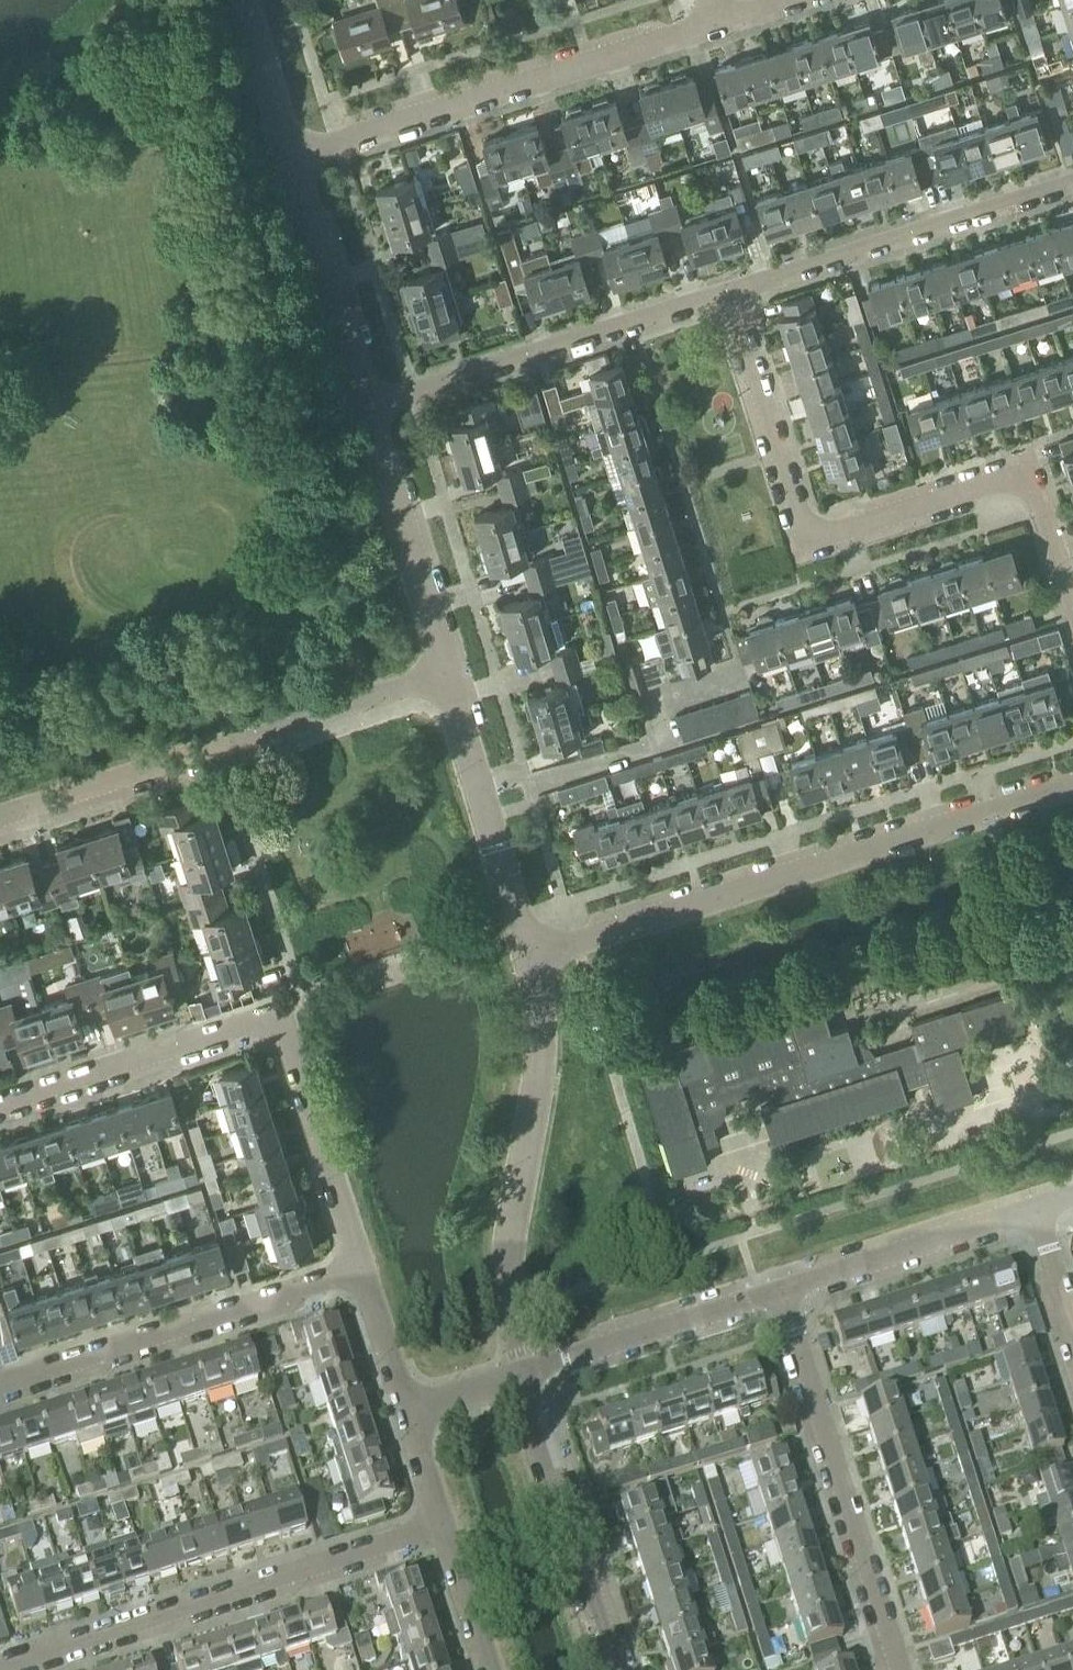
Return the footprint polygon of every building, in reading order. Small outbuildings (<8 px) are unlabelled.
[(378,8),(334,21),(346,58),(390,45),(386,32),(400,28),(391,0),(375,0),(378,8)] [(400,28),(414,24),(418,36),(462,22),(455,0),(391,0),(400,28)] [(954,32),(943,0),(924,0),(916,3),(928,40),(954,32)] [(979,24),(971,0),(943,0),(954,32),(979,24)] [(979,24),(1005,16),(1000,0),(972,0),(979,24)] [(1031,13),(1027,0),(1013,0),(1019,16),(1031,13)] [(1072,24),(1072,0),(1060,0),(1059,0),(1067,26),(1072,24)] [(934,58),(928,40),(916,3),(889,11),(893,23),(882,26),(890,51),(901,47),(901,49),(914,44),(920,63),(934,58)] [(1022,27),(1034,23),(1031,13),(1019,16),(1022,27)] [(890,51),(882,26),(870,30),(867,19),(842,27),(853,64),(879,56),(879,54),(890,51)] [(850,65),(853,64),(842,27),(816,35),(828,72),(833,71),(836,82),(853,76),(850,65)] [(802,80),(828,72),(816,35),(790,43),(802,80)] [(777,88),(802,80),(790,43),(765,51),(777,88)] [(751,96),(777,88),(765,51),(752,55),(749,54),(741,57),(739,59),(751,96)] [(1034,65),(1047,61),(1044,52),(1031,57),(1034,65)] [(999,53),(989,57),(994,69),(1003,66),(999,53)] [(989,57),(979,60),(983,73),(994,69),(989,57)] [(724,104),(751,96),(739,59),(713,67),(724,104)] [(1037,77),(1051,73),(1047,61),(1034,65),(1037,77)] [(942,86),(952,83),(948,70),(938,73),(942,86)] [(671,80),(665,82),(678,124),(703,116),(709,133),(722,129),(721,126),(713,101),(701,104),(691,74),(685,76),(684,72),(670,76),(671,80)] [(1005,72),(995,75),(999,88),(1009,85),(1005,72)] [(932,89),(942,86),(938,73),(928,76),(932,89)] [(989,91),(999,88),(995,75),(985,79),(989,91)] [(678,124),(665,82),(657,85),(656,81),(643,85),(644,88),(638,90),(648,123),(636,127),(644,153),(658,148),(653,132),(678,124)] [(948,104),(958,101),(954,88),(944,91),(948,104)] [(938,108),(948,104),(944,91),(934,95),(938,108)] [(868,110),(878,107),(873,94),(864,97),(868,110)] [(644,153),(636,127),(624,131),(613,98),(609,100),(605,96),(592,100),(591,105),(587,107),(600,148),(625,140),(633,166),(647,162),(645,155),(644,153)] [(857,113),(868,110),(864,97),(853,100),(857,113)] [(907,103),(879,112),(883,122),(910,114),(907,104),(907,103)] [(1049,116),(1062,112),(1060,103),(1047,107),(1049,116)] [(600,148),(587,107),(583,108),(580,104),(566,108),(564,114),(560,115),(570,148),(558,151),(569,188),(583,184),(579,172),(593,168),(587,152),(600,148)] [(817,126),(843,118),(838,104),(812,112),(817,126)] [(1013,105),(1005,107),(1008,117),(1009,117),(1021,155),(1046,147),(1035,109),(1017,115),(1013,105)] [(806,129),(817,126),(812,112),(811,112),(811,113),(802,116),(806,129)] [(874,128),(884,125),(879,112),(869,115),(874,128)] [(1069,133),(1062,112),(1049,116),(1053,126),(1059,147),(1072,143),(1072,131),(1069,133)] [(863,132),(874,128),(869,115),(859,119),(863,132)] [(995,163),(1021,155),(1009,117),(1008,117),(983,125),(995,163)] [(966,123),(955,127),(958,133),(970,171),(973,170),(977,174),(986,172),(986,166),(995,163),(983,125),(980,118),(965,122),(966,123)] [(569,188),(558,151),(545,155),(535,123),(508,132),(521,173),(534,169),(539,185),(552,181),(555,193),(569,188)] [(955,124),(917,136),(920,146),(931,143),(939,167),(943,180),(956,175),(960,180),(969,177),(969,171),(970,171),(958,133),(955,127),(955,124)] [(765,142),(775,138),(771,126),(761,129),(765,142)] [(828,128),(818,131),(822,144),(832,141),(828,128)] [(738,150),(765,142),(761,129),(734,137),(738,150)] [(818,131),(808,135),(812,148),(817,146),(822,144),(818,131)] [(496,181),(521,173),(508,132),(481,140),(491,173),(479,176),(489,208),(503,204),(496,181)] [(712,142),(717,157),(730,153),(725,138),(712,142)] [(928,171),(939,167),(931,143),(920,146),(928,171)] [(771,160),(781,157),(777,144),(767,147),(771,160)] [(917,175),(928,171),(920,146),(909,150),(917,175)] [(745,169),(771,160),(767,147),(740,156),(745,169)] [(917,175),(909,150),(909,149),(883,157),(895,195),(920,187),(917,175)] [(659,151),(645,155),(647,162),(648,166),(662,161),(659,151)] [(869,203),(895,195),(883,157),(857,165),(869,203)] [(841,160),(829,164),(831,173),(832,173),(844,212),(844,211),(869,203),(857,165),(844,169),(841,160)] [(461,191),(474,187),(466,162),(454,165),(461,191)] [(391,183),(375,188),(383,214),(425,201),(440,197),(440,196),(438,197),(430,171),(417,175),(392,182),(392,180),(391,181),(391,183)] [(842,218),(844,212),(832,173),(806,181),(818,219),(830,216),(835,220),(842,218)] [(792,227),(818,219),(806,181),(780,189),(792,227)] [(728,193),(703,201),(706,210),(705,210),(717,250),(723,248),(725,256),(742,251),(740,243),(744,242),(736,214),(749,210),(740,184),(727,189),(727,191),(728,193)] [(766,236),(792,227),(780,189),(754,197),(766,236)] [(391,241),(433,228),(425,201),(383,214),(384,216),(379,221),(383,236),(390,237),(391,241)] [(675,204),(662,209),(670,234),(682,230),(691,258),(697,256),(699,265),(716,260),(713,251),(717,250),(705,210),(680,218),(679,216),(675,204)] [(657,238),(670,234),(662,209),(657,210),(648,213),(649,215),(623,223),(639,274),(666,266),(657,238)] [(1049,226),(1061,263),(1060,263),(1063,273),(1072,270),(1072,219),(1049,226)] [(612,283),(639,274),(623,223),(598,231),(597,230),(583,234),(592,260),(604,256),(612,283)] [(1035,271),(1060,263),(1061,263),(1049,226),(1024,235),(1035,271)] [(510,227),(496,232),(505,259),(513,285),(525,281),(534,307),(560,299),(547,258),(545,252),(521,260),(510,227)] [(427,250),(452,242),(449,229),(423,237),(427,250)] [(579,264),(592,260),(583,234),(570,239),(573,250),(547,258),(560,299),(587,290),(579,264)] [(1009,279),(1035,271),(1024,235),(998,243),(1009,279)] [(431,262),(456,254),(452,242),(427,250),(431,262)] [(984,287),(1009,279),(998,243),(972,251),(984,287)] [(958,295),(984,287),(972,251),(946,259),(958,295)] [(932,303),(958,295),(946,259),(921,267),(932,303)] [(410,304),(452,291),(444,264),(402,277),(403,280),(398,285),(402,300),(409,302),(410,304)] [(906,311),(932,303),(921,267),(895,275),(906,311)] [(879,320),(906,311),(895,275),(867,284),(879,320)] [(503,276),(491,280),(498,305),(511,301),(503,276)] [(850,321),(862,318),(853,290),(841,294),(850,321)] [(411,325),(417,326),(418,330),(419,330),(423,344),(458,333),(454,319),(460,318),(452,291),(410,304),(411,306),(407,311),(411,325)] [(821,330),(813,303),(809,291),(781,300),(785,312),(776,314),(785,341),(821,330)] [(1072,306),(1072,302),(1071,295),(1045,303),(1048,313),(1072,306)] [(1022,322),(1048,313),(1045,303),(1019,311),(1022,322)] [(997,329),(1022,322),(1019,311),(994,319),(997,329)] [(1072,323),(1072,312),(1049,319),(1052,330),(1072,323)] [(971,337),(997,329),(994,319),(968,327),(971,337)] [(1026,338),(1052,330),(1049,319),(1023,327),(1026,338)] [(860,346),(871,343),(864,324),(854,327),(860,346)] [(945,346),(971,337),(968,327),(942,335),(945,346)] [(1001,346),(1026,338),(1023,327),(998,336),(1001,346)] [(793,367),(829,356),(821,330),(785,341),(793,367)] [(919,354),(945,346),(942,335),(916,343),(919,354)] [(975,354),(1001,346),(998,336),(972,344),(975,354)] [(868,372),(879,369),(871,343),(860,346),(868,372)] [(898,361),(919,354),(916,343),(894,350),(898,361)] [(950,362),(975,354),(972,344),(947,352),(950,362)] [(923,371),(950,362),(947,352),(920,360),(923,371)] [(1072,394),(1072,354),(1061,358),(1072,394)] [(801,393),(837,382),(829,356),(793,367),(801,393)] [(1047,402),(1072,394),(1061,358),(1035,366),(1047,402)] [(902,377),(923,371),(920,360),(898,367),(902,377)] [(596,401),(629,391),(621,365),(589,375),(592,388),(559,398),(555,385),(542,389),(550,415),(563,411),(586,403),(596,400),(596,401)] [(1021,410),(1047,402),(1035,366),(1010,374),(1021,410)] [(876,398),(887,394),(879,369),(868,372),(876,398)] [(995,418),(1021,410),(1010,374),(984,382),(995,418)] [(809,418),(845,407),(837,382),(801,393),(809,418)] [(970,426),(995,418),(984,382),(958,390),(970,426)] [(543,415),(536,390),(523,394),(531,419),(543,415)] [(943,435),(970,426),(958,390),(932,398),(943,435)] [(596,400),(586,403),(593,428),(604,425),(604,426),(637,416),(636,415),(629,391),(596,401),(596,400)] [(884,422),(894,419),(887,394),(876,398),(884,422)] [(917,443),(943,435),(932,398),(905,407),(917,443)] [(455,454),(496,441),(492,429),(499,427),(491,400),(459,410),(462,422),(447,427),(448,431),(444,435),(448,449),(454,450),(455,454)] [(816,444),(853,433),(845,407),(809,418),(816,444)] [(563,411),(550,415),(553,427),(567,423),(563,411)] [(612,451),(644,440),(648,439),(649,433),(645,418),(640,414),(636,415),(637,416),(604,426),(604,425),(593,428),(599,445),(590,447),(593,456),(612,451)] [(890,454),(903,449),(895,422),(881,427),(890,454)] [(853,433),(816,444),(825,472),(834,469),(839,484),(873,474),(868,458),(861,460),(853,433)] [(565,465),(574,462),(566,437),(557,439),(565,465)] [(1059,442),(1063,455),(1061,456),(1069,482),(1072,481),(1072,438),(1059,442)] [(644,440),(612,451),(619,475),(652,465),(644,440)] [(496,441),(455,454),(462,480),(504,468),(496,441)] [(569,481),(578,478),(574,462),(565,465),(569,481)] [(652,465),(619,475),(627,501),(660,491),(659,489),(662,488),(665,483),(663,477),(658,474),(655,475),(652,465)] [(497,489),(523,481),(520,469),(494,477),(497,489)] [(501,502),(527,494),(537,492),(533,479),(524,482),(523,481),(497,489),(501,502)] [(635,526),(668,516),(660,491),(627,501),(635,526)] [(580,516),(589,513),(584,497),(575,500),(580,516)] [(481,542),(523,530),(515,503),(473,515),(481,542)] [(584,531),(594,528),(589,513),(580,516),(584,531)] [(643,551),(676,541),(668,516),(635,526),(643,551)] [(489,569),(531,557),(523,530),(481,542),(482,545),(478,549),(482,563),(488,564),(489,569)] [(587,561),(579,536),(561,541),(565,552),(569,566),(587,561)] [(650,576),(683,566),(676,541),(643,551),(650,576)] [(981,554),(992,592),(1019,583),(1008,546),(981,554)] [(594,566),(604,563),(599,548),(590,550),(594,566)] [(967,599),(992,592),(981,554),(956,562),(967,599)] [(524,578),(550,571),(547,558),(520,565),(524,578)] [(967,599),(956,562),(954,562),(954,560),(949,558),(940,561),(937,565),(938,567),(929,570),(941,607),(967,599)] [(599,582),(609,579),(604,563),(594,566),(599,582)] [(658,602),(691,591),(683,566),(650,576),(641,579),(649,605),(658,602)] [(501,610),(496,614),(501,628),(506,630),(507,632),(549,619),(542,594),(548,592),(546,586),(554,583),(570,579),(566,567),(551,571),(524,578),(529,597),(499,605),(501,610)] [(915,615),(941,607),(929,570),(903,578),(915,615)] [(915,615),(903,578),(902,576),(897,574),(888,577),(886,581),(886,583),(876,587),(879,596),(866,600),(875,627),(876,626),(887,623),(887,624),(915,615)] [(666,627),(699,616),(698,613),(698,612),(691,591),(658,602),(666,627)] [(875,627),(866,600),(853,604),(851,595),(824,603),(836,641),(862,633),(866,646),(881,642),(876,626),(875,627)] [(609,617),(619,614),(615,598),(605,601),(609,617)] [(824,603),(798,611),(810,649),(811,649),(814,660),(840,652),(836,641),(824,603)] [(784,657),(810,649),(798,611),(772,619),(784,657)] [(614,632),(624,629),(619,614),(609,617),(614,632)] [(747,635),(734,639),(742,664),(755,660),(757,665),(784,657),(772,619),(771,616),(767,614),(757,617),(754,621),(755,624),(745,628),(747,635)] [(1008,637),(1035,629),(1031,615),(1004,623),(1008,637)] [(666,627),(654,630),(662,656),(669,681),(709,668),(701,644),(707,642),(699,616),(666,627)] [(508,636),(504,640),(508,653),(514,654),(515,659),(557,647),(564,645),(556,617),(549,619),(507,632),(508,636)] [(982,646),(1004,638),(1001,628),(979,635),(982,646)] [(956,654),(982,646),(979,635),(953,643),(956,654)] [(1014,658),(1041,650),(1037,635),(1009,643),(1014,658)] [(930,662),(956,654),(953,643),(927,651),(930,662)] [(986,663),(1009,655),(1006,645),(982,652),(986,663)] [(551,668),(577,660),(573,647),(547,655),(551,668)] [(909,669),(930,662),(927,651),(906,658),(909,669)] [(960,671),(986,663),(982,652),(957,660),(960,671)] [(657,684),(669,681),(662,656),(649,660),(657,684)] [(555,680),(580,673),(577,660),(551,668),(555,680)] [(645,688),(657,684),(649,660),(637,664),(645,688)] [(934,679),(960,671),(957,660),(931,668),(934,679)] [(632,692),(645,688),(637,664),(624,668),(632,692)] [(914,685),(934,679),(931,668),(910,675),(914,685)] [(850,687),(873,680),(870,670),(847,677),(850,687)] [(1047,670),(1021,678),(1024,687),(1022,688),(1033,725),(1061,716),(1050,679),(1050,680),(1047,670)] [(825,695),(850,687),(847,677),(821,685),(825,695)] [(582,707),(574,681),(526,695),(527,698),(523,703),(527,717),(533,718),(534,721),(582,707)] [(799,703),(825,695),(821,685),(796,693),(799,703)] [(851,694),(854,704),(877,697),(874,686),(851,694)] [(1007,733),(1033,725),(1022,688),(996,696),(1007,733)] [(746,720),(759,716),(750,690),(738,694),(746,720)] [(796,693),(775,700),(778,710),(799,703),(796,693)] [(734,724),(746,720),(738,694),(726,698),(734,724)] [(828,712),(854,704),(851,694),(825,702),(828,712)] [(982,740),(1007,733),(996,696),(970,704),(982,740)] [(721,728),(734,724),(726,698),(713,702),(721,728)] [(709,732),(721,728),(713,702),(701,706),(709,732)] [(825,702),(800,710),(803,720),(828,712),(825,702)] [(955,749),(982,740),(970,704),(944,712),(955,749)] [(584,736),(581,725),(591,722),(586,706),(582,707),(534,721),(542,748),(584,736)] [(696,736),(709,732),(701,706),(688,710),(696,736)] [(944,712),(925,718),(922,706),(902,712),(904,719),(902,720),(914,759),(929,755),(929,757),(955,749),(944,712)] [(683,741),(696,736),(688,710),(674,715),(683,741)] [(757,754),(782,747),(773,720),(749,728),(757,754)] [(902,763),(914,759),(902,720),(880,727),(882,732),(864,737),(876,774),(903,765),(902,763)] [(773,806),(757,754),(749,728),(735,732),(745,764),(734,767),(738,779),(720,785),(731,820),(758,811),(773,806)] [(600,737),(575,745),(579,758),(604,750),(600,737)] [(850,782),(876,774),(864,737),(838,745),(850,782)] [(684,761),(708,754),(704,743),(681,751),(684,761)] [(824,790),(850,782),(838,745),(812,753),(824,790)] [(665,767),(684,761),(681,751),(661,757),(665,767)] [(797,798),(824,790),(812,753),(786,762),(797,798)] [(632,778),(656,770),(653,760),(629,767),(632,778)] [(612,784),(632,778),(629,767),(609,774),(612,784)] [(582,798),(609,790),(604,775),(577,783),(582,798)] [(722,823),(731,820),(720,785),(694,793),(705,828),(706,830),(711,833),(721,830),(723,825),(722,823)] [(679,836),(705,828),(694,793),(668,801),(679,836)] [(639,799),(615,807),(630,852),(653,844),(642,809),(639,799)] [(653,844),(679,836),(668,801),(642,809),(653,844)] [(212,813),(197,818),(192,804),(155,816),(160,830),(172,826),(181,854),(221,841),(212,813)] [(601,861),(630,852),(615,807),(615,805),(606,807),(610,819),(593,824),(592,822),(572,829),(580,854),(597,848),(601,861)] [(115,829),(86,838),(99,878),(116,872),(120,885),(130,882),(139,879),(143,890),(149,888),(145,876),(133,839),(119,843),(115,829)] [(62,861),(46,866),(58,904),(60,903),(62,908),(77,904),(71,887),(99,878),(86,838),(85,839),(84,835),(71,839),(72,843),(58,847),(62,861)] [(225,842),(222,844),(221,841),(181,854),(190,883),(179,886),(186,906),(221,895),(214,876),(231,871),(226,856),(229,855),(225,842)] [(0,865),(0,879),(9,907),(37,898),(40,909),(58,904),(46,866),(29,871),(25,858),(0,865)] [(9,907),(0,879),(0,910),(9,907)] [(242,908),(226,913),(221,895),(186,906),(192,925),(203,922),(213,950),(252,937),(242,908)] [(256,939),(253,940),(252,937),(213,950),(222,978),(210,982),(215,997),(250,986),(246,972),(262,967),(257,953),(260,952),(256,939)] [(74,958),(69,944),(55,949),(59,963),(74,958)] [(159,970),(131,979),(144,1019),(174,1010),(169,994),(183,990),(171,953),(156,958),(159,970)] [(99,976),(82,981),(93,1018),(110,1013),(115,1028),(129,1024),(130,1027),(143,1023),(142,1020),(144,1019),(131,979),(128,968),(100,977),(99,976)] [(68,999),(40,1008),(52,1048),(82,1039),(77,1023),(93,1018),(82,981),(64,987),(68,999)] [(846,1026),(829,1031),(815,987),(780,998),(784,1011),(667,1048),(672,1063),(640,1073),(673,1174),(705,1163),(700,1147),(716,1141),(706,1108),(775,1086),(780,1102),(760,1108),(770,1140),(905,1097),(902,1087),(926,1079),(936,1108),(971,1097),(955,1047),(1022,1026),(1011,992),(960,1008),(962,1015),(946,1020),(944,1013),(910,1024),(916,1044),(874,1058),(873,1054),(856,1059),(846,1026)] [(0,1008),(0,1028),(5,1045),(19,1041),(24,1057),(38,1053),(39,1056),(52,1052),(51,1049),(52,1048),(40,1008),(12,1016),(9,1005),(0,1008)] [(4,1050),(0,1051),(0,1066),(8,1063),(4,1050)] [(230,1103),(263,1093),(254,1065),(222,1076),(230,1103)] [(184,1117),(199,1112),(190,1085),(175,1089),(184,1117)] [(154,1134),(179,1126),(169,1093),(144,1101),(154,1134)] [(263,1093),(230,1103),(221,1105),(229,1131),(238,1129),(271,1118),(263,1093)] [(128,1142),(154,1134),(144,1101),(117,1109),(128,1142)] [(102,1150),(128,1142),(117,1109),(92,1118),(102,1150)] [(76,1158),(102,1150),(92,1118),(65,1126),(75,1159),(76,1158)] [(246,1155),(279,1145),(271,1118),(238,1129),(246,1155)] [(192,1143),(203,1139),(198,1125),(188,1128),(192,1143)] [(65,1126),(39,1134),(49,1167),(50,1166),(66,1162),(67,1167),(78,1164),(76,1158),(75,1159),(65,1126)] [(39,1134),(13,1142),(24,1175),(40,1170),(43,1181),(54,1178),(50,1166),(49,1167),(39,1134)] [(197,1157),(207,1153),(203,1139),(192,1143),(197,1157)] [(24,1175),(13,1142),(0,1146),(0,1182),(24,1175)] [(255,1182),(288,1171),(279,1145),(246,1155),(255,1182)] [(263,1207),(295,1197),(295,1195),(288,1171),(255,1182),(262,1205),(263,1207)] [(172,1191),(197,1183),(194,1172),(168,1180),(172,1191)] [(209,1196),(220,1192),(215,1176),(204,1180),(209,1196)] [(158,1196),(172,1191),(168,1180),(154,1185),(158,1196)] [(189,1204),(204,1199),(201,1188),(174,1197),(177,1210),(190,1206),(189,1204)] [(120,1207),(135,1203),(131,1192),(117,1197),(120,1207)] [(213,1209),(224,1205),(220,1192),(209,1196),(213,1209)] [(262,1205),(254,1208),(262,1235),(270,1232),(271,1233),(304,1223),(299,1210),(306,1208),(301,1193),(295,1195),(295,1197),(263,1207),(262,1205)] [(105,1212),(120,1207),(117,1197),(102,1201),(105,1212)] [(166,1213),(177,1210),(174,1197),(147,1205),(151,1216),(165,1211),(166,1213)] [(137,1220),(151,1216),(147,1205),(122,1213),(126,1225),(137,1221),(137,1220)] [(67,1224),(82,1219),(79,1209),(64,1213),(67,1224)] [(54,1229),(67,1224),(64,1213),(50,1218),(54,1229)] [(114,1229),(126,1225),(122,1213),(95,1222),(98,1233),(114,1228),(114,1229)] [(85,1237),(98,1233),(95,1222),(69,1230),(73,1242),(85,1237)] [(279,1259),(312,1249),(304,1223),(271,1233),(279,1259)] [(15,1241),(31,1236),(27,1225),(12,1230),(15,1241)] [(236,1244),(236,1242),(231,1228),(221,1232),(226,1247),(236,1244)] [(15,1241),(12,1230),(0,1234),(0,1240),(2,1245),(15,1241)] [(62,1245),(73,1242),(69,1230),(44,1238),(47,1249),(61,1244),(62,1245)] [(33,1253),(47,1249),(44,1238),(30,1243),(33,1253)] [(236,1244),(226,1247),(234,1273),(249,1268),(240,1241),(236,1242),(236,1244)] [(191,1252),(201,1285),(226,1277),(216,1244),(191,1252)] [(160,1245),(135,1254),(139,1268),(150,1301),(175,1293),(165,1260),(160,1245)] [(22,1257),(18,1246),(0,1252),(0,1264),(22,1257)] [(175,1293),(201,1285),(191,1252),(165,1260),(175,1293)] [(1009,1266),(984,1274),(997,1316),(1007,1312),(1003,1300),(1018,1295),(1009,1266)] [(123,1310),(150,1301),(139,1268),(112,1276),(123,1310)] [(112,1276),(98,1281),(96,1273),(84,1277),(87,1285),(97,1318),(123,1310),(112,1276)] [(984,1274),(958,1282),(968,1311),(981,1307),(985,1319),(997,1316),(984,1274)] [(958,1282),(933,1290),(942,1319),(945,1329),(951,1327),(952,1323),(950,1317),(968,1311),(958,1282)] [(97,1318),(87,1285),(61,1293),(71,1326),(97,1318)] [(34,1301),(20,1306),(14,1287),(3,1291),(9,1309),(8,1310),(19,1342),(44,1334),(34,1301)] [(933,1290),(908,1298),(917,1327),(935,1322),(942,1319),(933,1290)] [(44,1334),(71,1326),(61,1293),(34,1301),(44,1334)] [(908,1298),(883,1305),(892,1335),(917,1327),(908,1298)] [(883,1305),(857,1313),(867,1343),(883,1338),(892,1335),(883,1305)] [(857,1313),(832,1321),(841,1351),(842,1351),(850,1348),(867,1343),(857,1313)] [(320,1316),(289,1326),(296,1347),(307,1344),(311,1358),(345,1347),(345,1344),(342,1336),(339,1331),(336,1322),(324,1326),(320,1316)] [(12,1341),(5,1317),(0,1319),(0,1345),(12,1341)] [(1028,1327),(1003,1335),(1004,1337),(1007,1348),(1032,1339),(1028,1327)] [(1004,1337),(991,1342),(994,1352),(1007,1348),(1004,1337)] [(956,1339),(949,1342),(953,1353),(957,1364),(969,1360),(982,1356),(978,1344),(965,1348),(966,1349),(960,1351),(956,1339)] [(265,1358),(277,1354),(273,1341),(260,1345),(265,1358)] [(247,1347),(220,1356),(231,1390),(258,1381),(247,1347)] [(345,1347),(311,1358),(319,1384),(353,1373),(353,1369),(350,1361),(348,1358),(345,1347)] [(1030,1347),(1001,1356),(1009,1382),(1038,1372),(1030,1347)] [(941,1358),(928,1362),(932,1372),(957,1364),(953,1353),(940,1357),(941,1358)] [(220,1356),(194,1364),(205,1398),(231,1390),(220,1356)] [(194,1364),(168,1372),(179,1406),(205,1398),(194,1364)] [(915,1365),(903,1369),(906,1380),(919,1376),(915,1365)] [(753,1369),(727,1378),(738,1412),(741,1420),(749,1417),(747,1409),(777,1400),(768,1374),(756,1378),(753,1369)] [(903,1369),(877,1377),(881,1389),(906,1380),(903,1369)] [(168,1372),(142,1380),(153,1415),(153,1414),(179,1406),(168,1372)] [(1038,1372),(1009,1382),(1017,1407),(1046,1398),(1038,1372)] [(353,1373),(319,1384),(327,1409),(361,1398),(361,1397),(364,1396),(366,1393),(362,1382),(360,1381),(359,1381),(356,1382),(353,1374),(353,1373)] [(701,1386),(700,1386),(711,1421),(712,1421),(714,1427),(722,1424),(721,1418),(738,1412),(727,1378),(726,1375),(721,1373),(712,1376),(709,1381),(710,1383),(701,1386)] [(856,1397),(881,1389),(877,1377),(852,1385),(856,1397)] [(277,1398),(291,1394),(286,1379),(272,1383),(277,1398)] [(142,1380),(116,1389),(130,1431),(156,1422),(153,1414),(153,1415),(142,1380)] [(940,1406),(950,1402),(944,1381),(933,1384),(940,1406)] [(685,1391),(675,1395),(685,1429),(711,1421),(700,1386),(701,1386),(701,1384),(696,1382),(686,1385),(684,1389),(685,1391)] [(963,1383),(952,1387),(956,1398),(967,1395),(963,1383)] [(116,1389),(90,1397),(104,1441),(105,1441),(105,1443),(131,1435),(130,1431),(116,1389)] [(866,1430),(901,1418),(893,1392),(857,1404),(866,1430)] [(281,1410),(294,1406),(291,1394),(277,1398),(281,1410)] [(649,1403),(659,1438),(685,1429),(675,1395),(649,1403)] [(967,1395),(956,1398),(960,1412),(971,1408),(967,1395)] [(90,1397),(64,1405),(75,1439),(79,1450),(104,1441),(90,1397)] [(361,1398),(327,1409),(331,1422),(335,1434),(369,1424),(369,1419),(367,1411),(364,1409),(362,1401),(361,1398)] [(623,1411),(622,1412),(633,1446),(659,1438),(649,1403),(649,1401),(643,1398),(634,1401),(631,1405),(632,1408),(623,1411)] [(1046,1398),(1017,1407),(1021,1420),(1025,1432),(1054,1423),(1046,1398)] [(947,1428),(958,1425),(950,1402),(940,1406),(947,1428)] [(64,1405),(37,1414),(48,1448),(75,1439),(64,1405)] [(598,1426),(586,1430),(595,1458),(607,1454),(633,1446),(622,1412),(623,1411),(622,1409),(617,1406),(608,1409),(605,1414),(606,1417),(596,1420),(598,1426)] [(974,1422),(972,1413),(962,1416),(964,1425),(974,1422)] [(37,1414),(12,1422),(23,1456),(48,1448),(37,1414)] [(874,1456),(909,1444),(901,1418),(866,1430),(874,1456)] [(0,1426),(0,1463),(23,1456),(12,1422),(0,1426)] [(1054,1423),(1025,1432),(1033,1459),(1034,1458),(1034,1457),(1058,1450),(1062,1449),(1054,1423)] [(335,1434),(326,1437),(328,1444),(332,1446),(336,1460),(333,1461),(334,1463),(377,1449),(376,1447),(376,1444),(374,1436),(372,1433),(369,1424),(335,1434)] [(246,1448),(283,1436),(279,1425),(260,1431),(242,1437),(246,1448)] [(745,1435),(749,1449),(776,1441),(771,1427),(745,1435)] [(293,1448),(307,1444),(302,1429),(289,1433),(293,1448)] [(956,1458),(967,1454),(960,1433),(950,1437),(956,1458)] [(979,1433),(968,1437),(972,1449),(983,1446),(979,1433)] [(737,1442),(720,1447),(723,1457),(749,1449),(745,1435),(736,1438),(737,1442)] [(235,1451),(246,1448),(242,1437),(232,1440),(235,1451)] [(267,1459),(288,1452),(285,1442),(263,1449),(267,1459)] [(297,1460),(310,1456),(307,1444),(293,1448),(297,1460)] [(883,1482),(918,1471),(909,1444),(874,1456),(883,1482)] [(983,1446),(972,1449),(976,1462),(987,1459),(983,1446)] [(720,1447),(694,1455),(697,1465),(723,1457),(720,1447)] [(208,1448),(194,1453),(197,1463),(212,1459),(208,1448)] [(377,1449),(334,1463),(342,1487),(342,1488),(351,1485),(385,1475),(385,1473),(388,1472),(388,1471),(390,1467),(388,1459),(384,1457),(383,1457),(380,1458),(377,1451),(377,1449)] [(1058,1450),(1034,1457),(1034,1458),(1038,1470),(1062,1462),(1058,1450)] [(194,1453),(180,1458),(183,1468),(197,1463),(194,1453)] [(757,1492),(792,1481),(783,1454),(749,1465),(757,1492)] [(963,1480),(974,1476),(967,1454),(956,1458),(963,1480)] [(694,1455),(667,1463),(671,1473),(697,1465),(694,1455)] [(239,1456),(225,1461),(228,1471),(243,1467),(239,1456)] [(225,1461),(211,1465),(214,1476),(228,1471),(225,1461)] [(1062,1462),(1038,1470),(1042,1483),(1066,1475),(1062,1462)] [(667,1463),(646,1470),(650,1480),(671,1473),(667,1463)] [(145,1480),(160,1476),(156,1465),(145,1469),(142,1470),(145,1480)] [(641,1468),(615,1476),(619,1490),(646,1481),(641,1468)] [(145,1480),(142,1470),(128,1474),(131,1485),(145,1480)] [(891,1508),(926,1497),(918,1471),(883,1482),(891,1508)] [(187,1473),(173,1477),(177,1488),(191,1483),(187,1473)] [(1034,1500),(1038,1512),(1072,1501),(1072,1482),(1070,1474),(1066,1475),(1042,1483),(1041,1483),(1045,1497),(1034,1500)] [(351,1485),(342,1488),(354,1526),(385,1516),(381,1503),(393,1499),(395,1498),(398,1493),(396,1484),(392,1482),(391,1482),(388,1483),(385,1475),(351,1485)] [(173,1477),(159,1482),(162,1492),(161,1492),(164,1501),(179,1496),(177,1488),(173,1477)] [(309,1499),(322,1495),(317,1480),(305,1484),(309,1499)] [(714,1506),(724,1502),(717,1481),(707,1484),(714,1506)] [(765,1518),(800,1507),(792,1481),(757,1492),(765,1518)] [(108,1493),(104,1482),(101,1483),(90,1486),(94,1497),(108,1493)] [(618,1508),(615,1512),(618,1522),(623,1524),(626,1523),(628,1532),(629,1533),(663,1522),(676,1518),(665,1483),(636,1493),(639,1501),(620,1506),(621,1507),(618,1508)] [(973,1510),(983,1507),(977,1485),(966,1489),(973,1510)] [(94,1497),(90,1486),(87,1487),(76,1491),(79,1502),(94,1497)] [(701,1486),(690,1489),(697,1512),(708,1508),(701,1486)] [(136,1489),(121,1494),(125,1504),(139,1500),(136,1489)] [(899,1534),(935,1522),(950,1518),(942,1493),(927,1497),(926,1497),(891,1508),(899,1534)] [(121,1494),(107,1498),(110,1509),(125,1504),(121,1494)] [(294,1497),(267,1505),(278,1539),(305,1531),(304,1526),(299,1510),(306,1509),(301,1494),(294,1497)] [(318,1526),(331,1522),(322,1495),(309,1499),(318,1526)] [(53,1498),(38,1503),(42,1514),(56,1509),(53,1498)] [(1038,1512),(1042,1523),(1053,1519),(1057,1534),(1072,1529),(1072,1501),(1038,1512)] [(722,1532),(732,1528),(724,1502),(714,1506),(722,1532)] [(38,1503),(24,1507),(27,1519),(42,1514),(38,1503)] [(100,1516),(95,1503),(76,1509),(80,1522),(100,1516)] [(265,1506),(241,1513),(252,1548),(278,1539),(267,1505),(265,1506)] [(774,1544),(808,1533),(800,1507),(765,1518),(774,1544)] [(980,1532),(990,1528),(983,1507),(973,1510),(980,1532)] [(708,1508),(697,1512),(706,1538),(716,1535),(708,1508)] [(1003,1509),(992,1512),(996,1525),(1007,1522),(1003,1509)] [(69,1510),(55,1515),(58,1526),(73,1521),(69,1510)] [(238,1514),(215,1522),(226,1556),(252,1548),(241,1513),(238,1514)] [(959,1543),(955,1529),(954,1530),(950,1518),(935,1522),(899,1534),(908,1560),(943,1548),(959,1543)] [(17,1539),(35,1533),(32,1522),(13,1528),(17,1539)] [(212,1523),(190,1530),(200,1564),(226,1556),(215,1522),(212,1523)] [(626,1532),(623,1537),(627,1548),(631,1550),(634,1549),(637,1559),(671,1549),(671,1548),(682,1544),(679,1533),(668,1537),(663,1522),(629,1533),(628,1532),(626,1532)] [(1007,1522),(996,1525),(1000,1538),(1011,1534),(1007,1522)] [(171,1526),(161,1529),(164,1538),(174,1572),(200,1564),(190,1530),(186,1531),(174,1535),(171,1526)] [(17,1539),(13,1528),(0,1533),(0,1544),(17,1539)] [(730,1558),(740,1554),(732,1528),(722,1532),(730,1558)] [(1008,1564),(1012,1577),(1023,1573),(1039,1568),(1038,1568),(1054,1563),(1054,1564),(1072,1558),(1072,1529),(1057,1534),(1061,1547),(1047,1552),(1046,1550),(1018,1559),(1018,1560),(1008,1563),(1008,1564)] [(782,1570),(816,1559),(808,1533),(774,1544),(782,1570)] [(716,1535),(706,1538),(714,1564),(724,1561),(716,1535)] [(135,1537),(109,1546),(112,1555),(122,1589),(148,1581),(138,1547),(135,1537)] [(989,1562),(1000,1558),(993,1537),(982,1541),(989,1562)] [(160,1539),(138,1547),(148,1581),(174,1572),(164,1538),(160,1539)] [(109,1545),(82,1553),(84,1558),(97,1597),(107,1594),(109,1599),(124,1594),(122,1589),(112,1555),(109,1546),(109,1545)] [(916,1586),(952,1574),(943,1548),(908,1560),(916,1586)] [(671,1549),(637,1559),(645,1586),(680,1575),(671,1549)] [(738,1584),(749,1580),(740,1554),(730,1558),(738,1584)] [(65,1557),(56,1560),(71,1606),(97,1597),(84,1558),(81,1559),(69,1563),(65,1557)] [(996,1584),(1007,1580),(1000,1558),(989,1562),(996,1584)] [(1054,1564),(1057,1573),(1069,1570),(1072,1584),(1072,1558),(1054,1564)] [(790,1596),(824,1585),(816,1559),(782,1570),(790,1596)] [(52,1561),(30,1568),(45,1614),(71,1606),(56,1560),(52,1561)] [(724,1561),(714,1564),(722,1590),(732,1587),(724,1561)] [(16,1574),(1,1579),(5,1591),(8,1590),(18,1622),(45,1614),(30,1568),(29,1569),(33,1580),(30,1581),(19,1585),(16,1574)] [(402,1570),(373,1579),(377,1592),(380,1591),(382,1590),(382,1589),(406,1582),(402,1570)] [(1023,1573),(1012,1577),(1016,1589),(1016,1588),(1027,1585),(1023,1573)] [(925,1612),(960,1601),(952,1574),(916,1586),(925,1612)] [(680,1575),(645,1586),(654,1611),(688,1601),(680,1575)] [(390,1616),(425,1604),(424,1604),(425,1600),(422,1592),(420,1589),(416,1578),(406,1582),(382,1589),(382,1590),(390,1614),(390,1616)] [(746,1610),(757,1606),(749,1580),(738,1584),(746,1610)] [(798,1622),(833,1611),(824,1585),(790,1596),(798,1622)] [(730,1616),(740,1613),(732,1587),(722,1590),(730,1616)] [(1010,1589),(999,1593),(1003,1604),(1006,1615),(1017,1611),(1010,1589)] [(1072,1611),(1072,1600),(1052,1607),(1055,1617),(1072,1611)] [(662,1637),(696,1627),(688,1601),(654,1611),(662,1637)] [(960,1601),(925,1612),(933,1638),(969,1627),(960,1601)] [(398,1641),(433,1630),(432,1629),(433,1625),(430,1617),(428,1614),(425,1604),(390,1616),(390,1614),(382,1616),(389,1641),(398,1639),(398,1641)] [(755,1636),(765,1632),(757,1606),(746,1610),(755,1636)] [(351,1648),(342,1617),(328,1621),(324,1608),(310,1612),(310,1611),(302,1614),(302,1615),(297,1616),(308,1651),(326,1645),(327,1651),(333,1653),(351,1648)] [(1024,1627),(1046,1619),(1043,1610),(1021,1617),(1024,1627)] [(834,1641),(841,1638),(833,1611),(798,1622),(807,1649),(808,1649),(834,1640),(834,1641)] [(737,1637),(747,1634),(740,1613),(730,1616),(737,1637)] [(283,1659),(286,1658),(308,1651),(297,1616),(288,1619),(285,1619),(277,1622),(274,1624),(272,1624),(283,1659)] [(1003,1633),(1024,1627),(1021,1617),(1000,1624),(1003,1633)] [(288,1666),(286,1658),(283,1659),(272,1624),(260,1628),(259,1627),(252,1630),(252,1631),(247,1632),(258,1667),(275,1661),(278,1669),(288,1666)] [(713,1637),(700,1641),(696,1627),(662,1637),(670,1663),(670,1664),(704,1653),(704,1652),(716,1648),(713,1637)] [(972,1644),(995,1636),(991,1627),(969,1634),(972,1644)] [(407,1666),(441,1655),(440,1651),(441,1650),(438,1642),(437,1642),(433,1630),(398,1641),(407,1666)] [(247,1632),(235,1636),(234,1636),(227,1638),(227,1639),(222,1640),(231,1669),(259,1669),(258,1667),(247,1632)] [(765,1632),(755,1636),(763,1662),(774,1659),(765,1632)] [(969,1634),(949,1640),(952,1650),(972,1644),(969,1634)] [(359,1654),(372,1649),(368,1635),(354,1640),(359,1654)] [(222,1640),(210,1645),(209,1644),(202,1646),(202,1647),(197,1649),(204,1669),(231,1669),(222,1640)] [(838,1653),(834,1641),(834,1640),(808,1649),(812,1661),(838,1653)] [(197,1649),(188,1651),(184,1651),(176,1654),(173,1656),(172,1657),(175,1667),(166,1669),(204,1669),(197,1649)] [(363,1667),(376,1662),(372,1649),(359,1654),(363,1667)] [(1062,1655),(1067,1669),(1072,1669),(1072,1651),(1062,1655)] [(704,1653),(670,1664),(670,1663),(667,1663),(665,1668),(665,1669),(709,1669),(704,1653)] [(842,1667),(838,1653),(812,1661),(815,1669),(831,1669),(842,1667)] [(446,1667),(445,1667),(441,1655),(407,1666),(408,1669),(447,1669),(446,1667)] [(1062,1655),(1036,1663),(1038,1669),(1067,1669),(1062,1655)]
